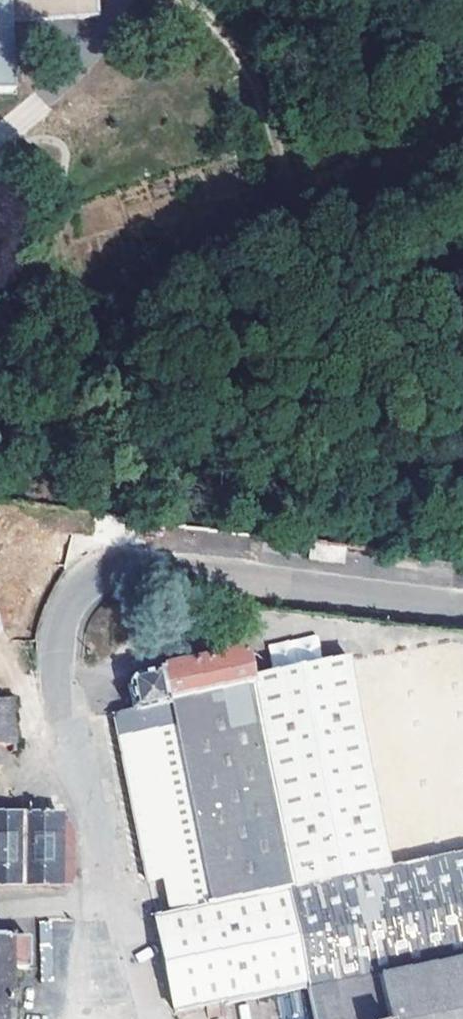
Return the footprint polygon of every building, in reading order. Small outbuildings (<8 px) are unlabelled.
[(11,59),(9,21),(98,20),(97,0),(0,0),(0,60),(11,59)] [(11,59),(0,60),(0,95),(13,95),(11,59)] [(158,668),(164,698),(197,692),(249,682),(247,675),(242,648),(157,666),(158,668)] [(203,865),(205,872),(208,889),(210,898),(201,900),(166,907),(153,910),(155,916),(156,922),(158,933),(160,943),(173,1006),(189,1002),(212,998),(305,981),(329,976),(375,966),(386,1016),(373,1018),(462,1018),(462,844),(387,861),(345,655),(247,675),(249,682),(197,692),(202,716),(174,722),(170,723),(165,724),(166,726),(194,866),(203,865)] [(164,698),(158,668),(142,672),(132,674),(130,675),(128,677),(127,681),(127,684),(128,688),(131,707),(132,707),(144,704),(154,703),(165,700),(164,698)] [(159,873),(194,866),(166,726),(165,724),(170,723),(174,722),(202,716),(197,692),(164,698),(165,700),(154,703),(144,704),(132,707),(131,707),(117,710),(113,716),(114,721),(116,728),(116,730),(117,734),(121,751),(128,787),(135,823),(142,857),(146,876),(159,873)] [(13,745),(12,697),(0,697),(0,745),(13,745)] [(44,812),(35,812),(28,812),(0,812),(0,885),(67,885),(70,876),(70,834),(66,825),(58,825),(58,813),(44,812)] [(194,866),(159,873),(166,907),(201,900),(210,898),(208,889),(205,872),(203,865),(194,866)] [(39,920),(40,979),(68,978),(67,919),(39,920)] [(11,967),(27,967),(27,938),(11,938),(11,934),(0,934),(0,1018),(11,1018),(11,967)] [(305,981),(312,1018),(373,1018),(386,1016),(375,966),(329,976),(305,981)]
